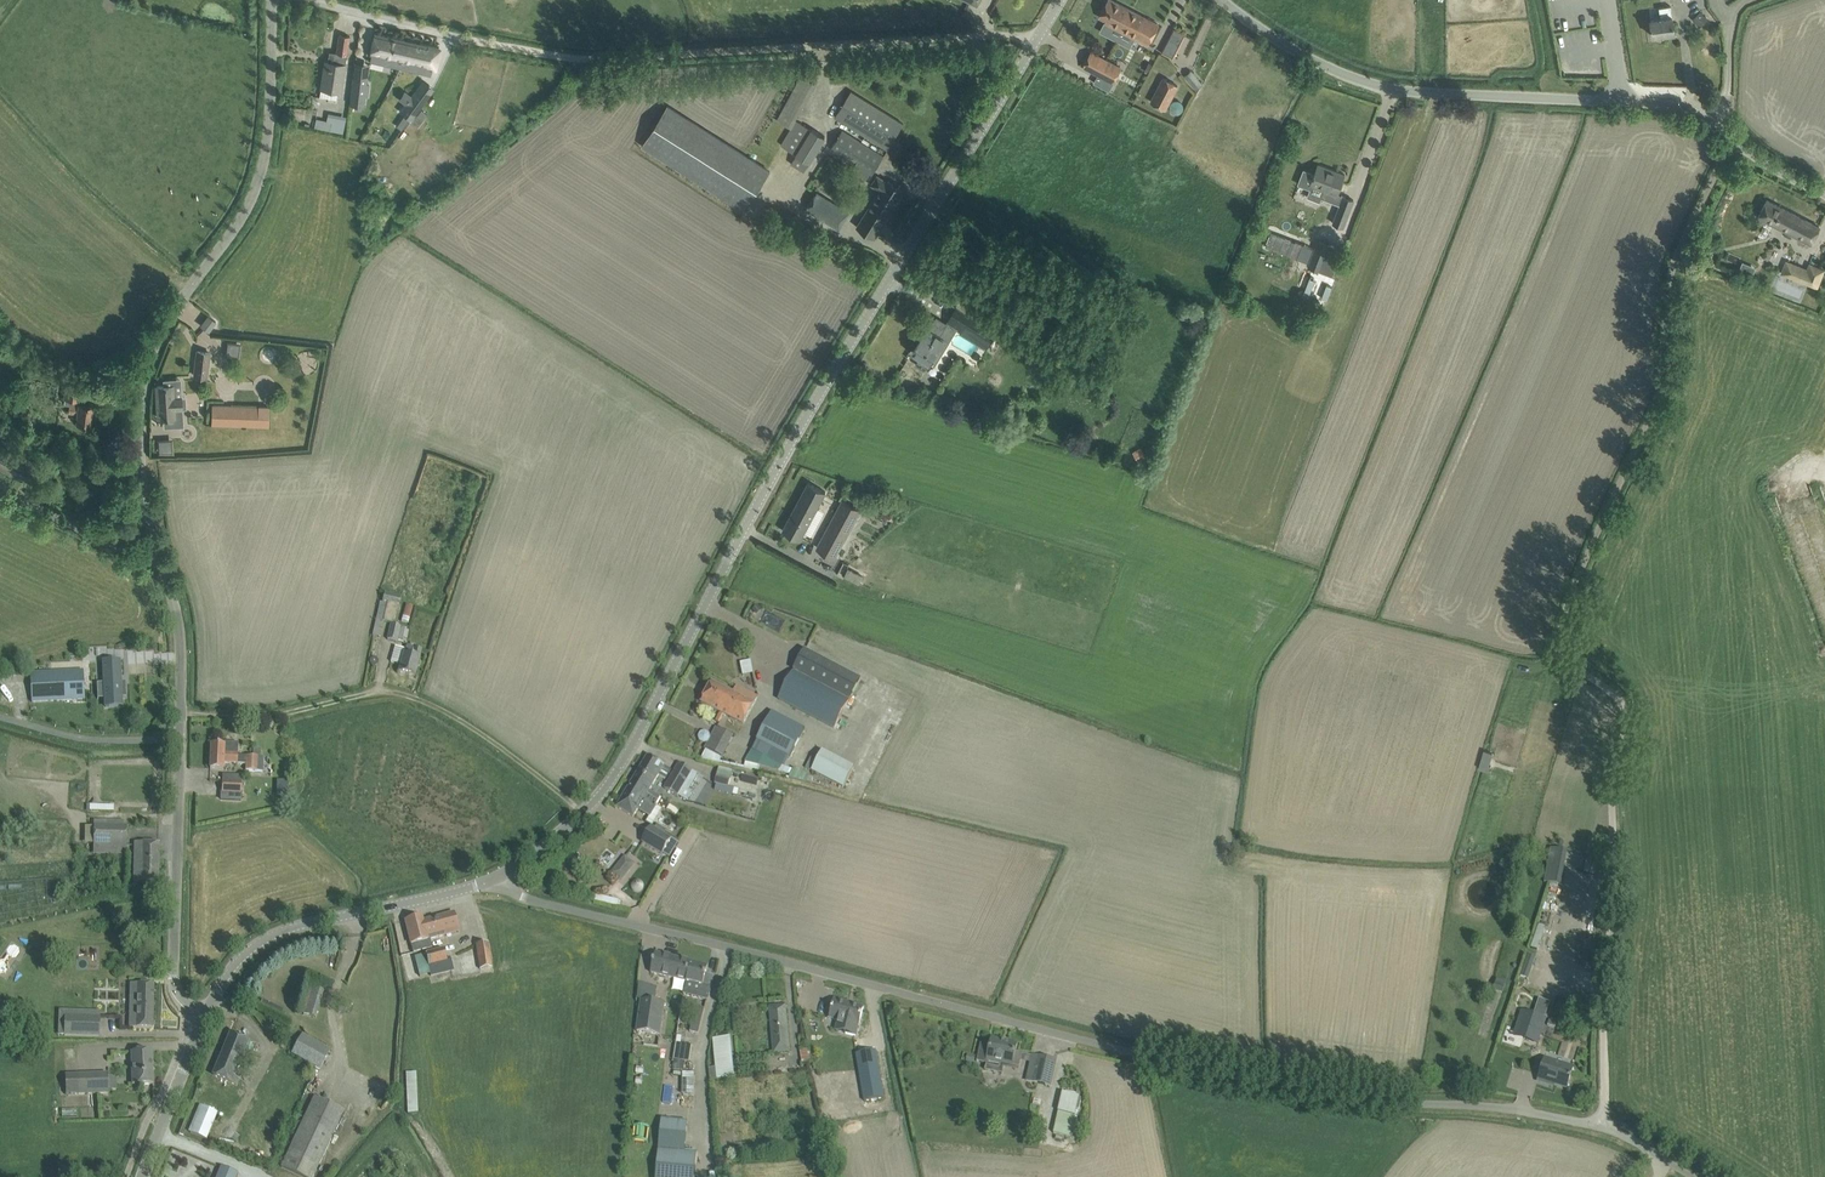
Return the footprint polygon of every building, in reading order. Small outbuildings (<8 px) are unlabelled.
[(1154,34),(1158,25),(1111,0),(1108,0),(1104,8),(1099,17),(1106,20),(1105,22),(1112,26),(1148,45),(1154,34)] [(1675,33),(1673,21),(1672,16),(1671,6),(1659,8),(1660,18),(1650,19),(1651,26),(1650,27),(1651,29),(1652,29),(1653,36),(1675,33)] [(406,40),(375,33),(370,54),(385,58),(384,64),(401,68),(402,62),(406,40)] [(347,55),(348,48),(350,36),(339,35),(336,53),(334,52),(334,53),(339,54),(337,63),(324,61),(320,89),(321,89),(319,97),(327,98),(327,101),(335,103),(337,91),(341,92),(345,64),(347,55)] [(419,65),(417,71),(431,74),(432,69),(433,69),(438,48),(406,40),(402,62),(419,65)] [(1168,40),(1162,52),(1173,58),(1179,46),(1168,40)] [(1102,58),(1091,52),(1084,66),(1094,72),(1113,82),(1121,68),(1102,58)] [(1191,69),(1184,75),(1196,89),(1203,83),(1191,69)] [(367,74),(354,73),(350,104),(364,106),(365,96),(367,96),(369,84),(366,84),(367,74)] [(1150,102),(1165,110),(1177,86),(1163,79),(1150,102)] [(411,120),(434,88),(423,80),(417,89),(409,99),(408,98),(407,100),(408,101),(400,112),(411,120)] [(887,149),(903,124),(851,91),(835,117),(887,149)] [(764,182),(765,180),(770,171),(667,106),(641,145),(651,152),(744,210),(764,182)] [(792,129),(783,144),(798,153),(791,164),(804,171),(804,172),(825,137),(812,129),(797,120),(792,129)] [(884,156),(873,150),(842,130),(830,149),(872,175),(884,156)] [(1288,175),(1323,188),(1327,175),(1320,172),(1323,166),(1296,156),(1288,175)] [(874,238),(904,191),(886,180),(886,181),(877,176),(872,185),(880,190),(857,227),(874,238)] [(1332,190),(1321,219),(1334,224),(1335,222),(1345,226),(1354,202),(1344,198),(1345,195),(1332,190)] [(817,193),(807,209),(829,223),(839,206),(817,193)] [(1811,244),(1819,227),(1767,200),(1758,217),(1811,244)] [(1701,235),(1707,237),(1710,229),(1705,227),(1701,235)] [(1313,254),(1308,267),(1320,272),(1326,259),(1313,254)] [(1817,287),(1824,270),(1810,264),(1808,270),(1787,262),(1782,274),(1817,287)] [(944,338),(952,326),(986,348),(996,331),(965,312),(957,307),(939,336),(927,329),(913,352),(920,357),(916,363),(925,370),(930,362),(935,365),(950,342),(944,338)] [(201,325),(208,331),(216,321),(208,315),(201,325)] [(222,340),(221,354),(241,355),(242,341),(222,340)] [(194,375),(206,377),(210,353),(198,351),(194,375)] [(79,400),(82,381),(66,379),(63,399),(79,400)] [(173,385),(156,386),(158,418),(164,418),(165,427),(182,426),(181,395),(180,395),(180,397),(174,397),(173,385)] [(94,405),(81,404),(78,403),(78,405),(69,404),(68,412),(77,413),(76,424),(91,425),(94,405)] [(212,425),(224,425),(268,426),(269,407),(213,405),(212,425)] [(159,452),(173,451),(172,439),(159,440),(159,452)] [(1140,463),(1150,459),(1143,445),(1133,450),(1140,463)] [(826,492),(819,488),(808,483),(783,531),(800,540),(826,492)] [(842,499),(815,549),(835,559),(861,510),(842,499)] [(843,577),(858,584),(862,575),(848,568),(843,577)] [(379,637),(382,622),(390,623),(387,639),(396,642),(397,640),(405,643),(409,631),(406,630),(407,626),(394,622),(401,596),(385,591),(382,602),(381,602),(373,635),(379,637)] [(90,645),(90,658),(106,659),(106,645),(90,645)] [(415,677),(418,665),(420,658),(419,658),(422,650),(407,645),(406,649),(395,646),(391,661),(400,664),(398,672),(415,677)] [(793,670),(848,699),(859,678),(803,649),(793,670)] [(740,661),(744,674),(755,671),(751,658),(740,661)] [(125,682),(120,682),(120,674),(121,674),(121,660),(120,660),(120,661),(102,662),(102,661),(101,661),(102,675),(103,675),(105,707),(122,706),(121,697),(126,697),(125,682)] [(30,673),(32,702),(84,699),(82,670),(30,673)] [(848,699),(793,670),(778,698),(834,727),(848,699)] [(712,682),(701,702),(719,712),(724,714),(743,724),(754,704),(758,696),(736,685),(732,692),(723,687),(712,682)] [(804,729),(771,711),(756,740),(789,757),(804,729)] [(716,725),(702,754),(720,763),(734,734),(716,725)] [(211,745),(210,769),(222,769),(223,763),(246,764),(246,770),(263,771),(263,764),(263,756),(260,756),(260,749),(253,748),(252,756),(238,755),(238,753),(237,753),(237,744),(226,743),(224,746),(211,745)] [(753,747),(745,762),(759,767),(778,772),(782,765),(764,756),(765,753),(753,747)] [(1484,750),(1479,767),(1491,771),(1496,753),(1484,750)] [(842,788),(853,769),(821,752),(811,771),(842,788)] [(647,755),(632,780),(649,790),(658,775),(665,780),(671,770),(664,765),(658,762),(647,755)] [(679,763),(664,788),(678,796),(679,796),(683,787),(691,792),(694,794),(704,777),(701,776),(693,771),(679,763)] [(718,768),(715,782),(716,782),(734,787),(732,793),(752,799),(754,792),(758,779),(718,768)] [(632,780),(616,807),(627,813),(633,817),(638,808),(650,815),(656,805),(661,797),(649,790),(632,780)] [(221,792),(233,793),(241,793),(241,782),(222,781),(221,792)] [(661,797),(657,805),(664,809),(665,810),(670,802),(662,797),(661,797)] [(657,823),(654,828),(663,833),(666,829),(657,823)] [(662,854),(672,838),(663,833),(654,828),(651,826),(641,841),(662,854)] [(126,827),(93,827),(93,845),(126,845),(126,827)] [(134,882),(158,882),(159,843),(134,842),(134,882)] [(622,880),(638,860),(626,851),(610,871),(622,880)] [(405,921),(408,933),(413,953),(432,948),(430,939),(444,935),(443,932),(458,928),(454,912),(423,921),(422,917),(405,921)] [(479,968),(491,967),(488,943),(476,945),(479,968)] [(446,958),(444,949),(425,954),(431,975),(454,970),(450,957),(446,958)] [(656,953),(651,973),(687,982),(687,981),(691,962),(692,962),(656,953)] [(1528,954),(1520,976),(1527,979),(1535,957),(1528,954)] [(687,982),(684,994),(708,1000),(715,976),(706,973),(707,966),(691,962),(687,981),(687,982)] [(1506,982),(1496,979),(1493,990),(1502,993),(1506,982)] [(153,984),(136,983),(130,983),(129,1028),(152,1028),(153,984)] [(315,1017),(323,990),(312,987),(303,1013),(315,1017)] [(666,1001),(643,998),(639,1029),(661,1032),(666,1001)] [(834,1000),(829,1017),(838,1020),(836,1030),(836,1031),(855,1036),(858,1025),(859,1025),(863,1007),(834,1000)] [(790,1051),(786,1017),(785,1005),(769,1006),(773,1053),(790,1051)] [(1522,1010),(1513,1036),(1537,1044),(1545,1018),(1522,1010)] [(99,1037),(100,1017),(64,1016),(64,1036),(99,1037)] [(698,1035),(701,1022),(693,1020),(690,1033),(698,1035)] [(1549,1020),(1547,1027),(1554,1029),(1557,1023),(1549,1020)] [(233,1076),(248,1041),(230,1033),(213,1076),(230,1083),(236,1086),(239,1079),(233,1076)] [(693,1044),(682,1042),(683,1035),(678,1034),(674,1058),(691,1061),(693,1044)] [(291,1054),(320,1068),(329,1050),(301,1035),(291,1054)] [(729,1035),(711,1037),(713,1050),(714,1061),(714,1067),(715,1077),(717,1077),(731,1075),(733,1075),(729,1035)] [(1015,1051),(1017,1044),(991,1038),(985,1066),(1018,1074),(1019,1067),(1022,1053),(1015,1051)] [(859,1053),(861,1065),(866,1101),(883,1098),(876,1050),(859,1053)] [(152,1051),(140,1052),(131,1052),(132,1085),(153,1084),(152,1051)] [(1030,1062),(1026,1080),(1050,1086),(1056,1060),(1038,1056),(1036,1064),(1030,1062)] [(1544,1059),(1538,1080),(1549,1084),(1550,1082),(1554,1083),(1553,1083),(1566,1087),(1573,1068),(1544,1059)] [(417,1071),(406,1071),(407,1112),(419,1112),(417,1071)] [(683,1071),(683,1092),(696,1092),(695,1071),(683,1071)] [(832,1094),(844,1094),(843,1071),(832,1071),(832,1094)] [(78,1094),(108,1093),(107,1074),(77,1075),(78,1094)] [(1063,1091),(1057,1125),(1075,1128),(1081,1094),(1063,1091)] [(312,1098),(279,1169),(296,1176),(311,1176),(341,1112),(312,1098)] [(210,1106),(224,1111),(227,1105),(213,1099),(210,1106)] [(190,1133),(206,1139),(217,1113),(201,1106),(190,1133)] [(660,1118),(653,1176),(691,1176),(694,1152),(682,1151),(685,1121),(660,1118)] [(238,1173),(232,1171),(221,1166),(216,1176),(236,1176),(238,1173)]
